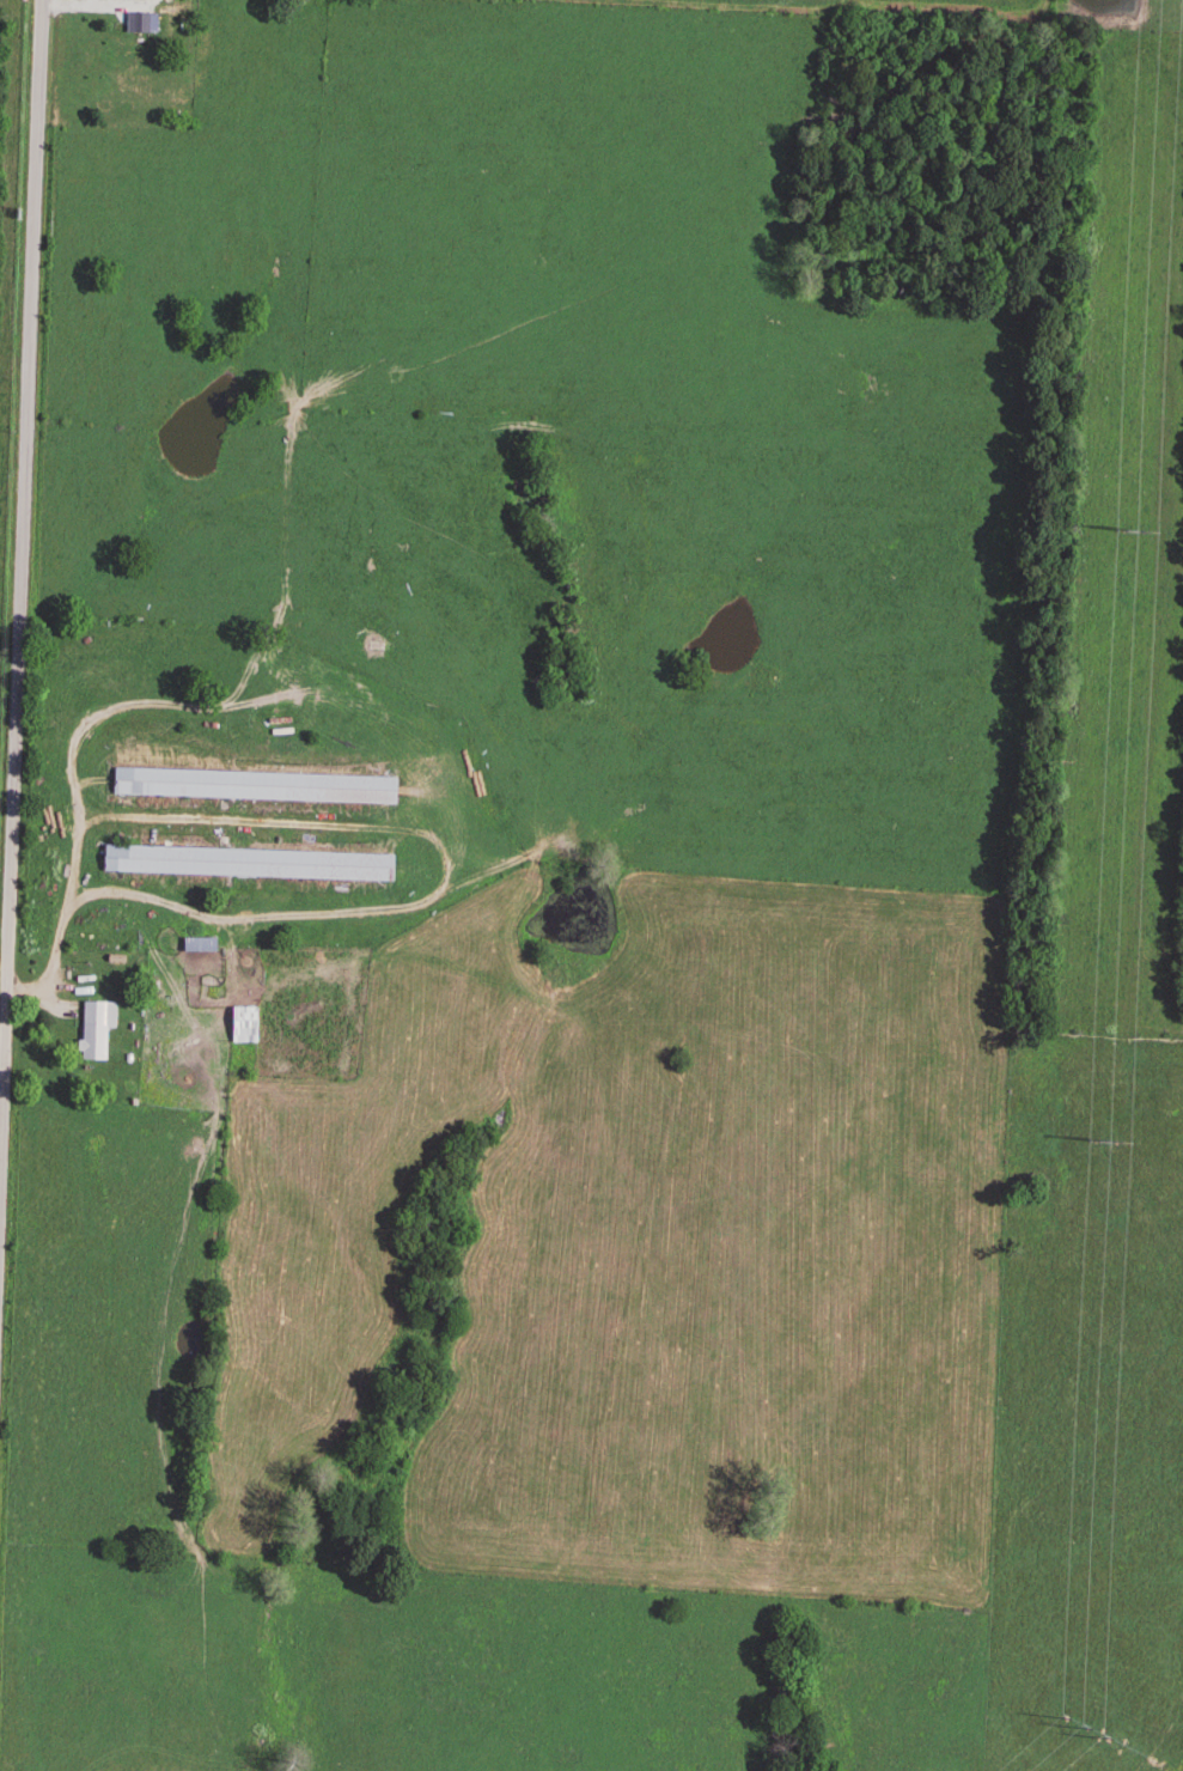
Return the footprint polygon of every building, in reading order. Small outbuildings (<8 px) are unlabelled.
[(126,11),(147,11),(146,30),(126,29),(126,11)] [(394,806),(394,780),(111,772),(110,799),(394,806)] [(100,877),(390,883),(391,856),(101,850),(100,877)] [(114,1032),(114,1006),(80,1006),(80,1064),(105,1064),(105,1032),(114,1032)] [(254,1047),(254,1010),(229,1010),(229,1047),(254,1047)]
